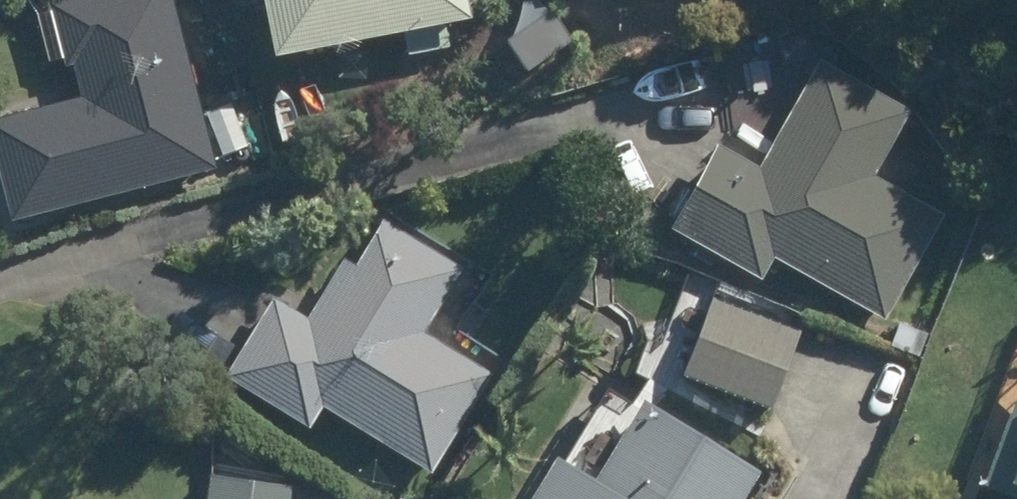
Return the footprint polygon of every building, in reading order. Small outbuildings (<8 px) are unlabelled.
[(0,117),(0,183),(9,220),(214,169),(173,0),(74,0),(49,6),(63,64),(74,61),(83,97),(0,117)] [(264,63),(398,39),(401,61),(445,53),(442,31),(459,28),(454,0),(252,0),(264,63)] [(540,12),(509,32),(518,46),(532,68),(562,48),(548,25),(540,12)] [(942,216),(871,176),(908,112),(820,61),(758,171),(715,147),(669,229),(758,281),(772,257),(883,320),(942,216)] [(230,104),(206,111),(220,154),(243,147),(230,104)] [(488,376),(420,335),(459,271),(377,221),(314,325),(273,299),(225,378),(306,428),(318,406),(429,473),(488,376)] [(683,377),(769,409),(799,335),(713,300),(683,377)] [(889,346),(918,359),(927,335),(897,323),(889,346)] [(985,486),(1016,498),(1016,399),(985,486)] [(529,498),(743,498),(757,474),(641,401),(591,482),(554,459),(529,498)] [(207,498),(287,498),(288,488),(210,477),(207,498)]
